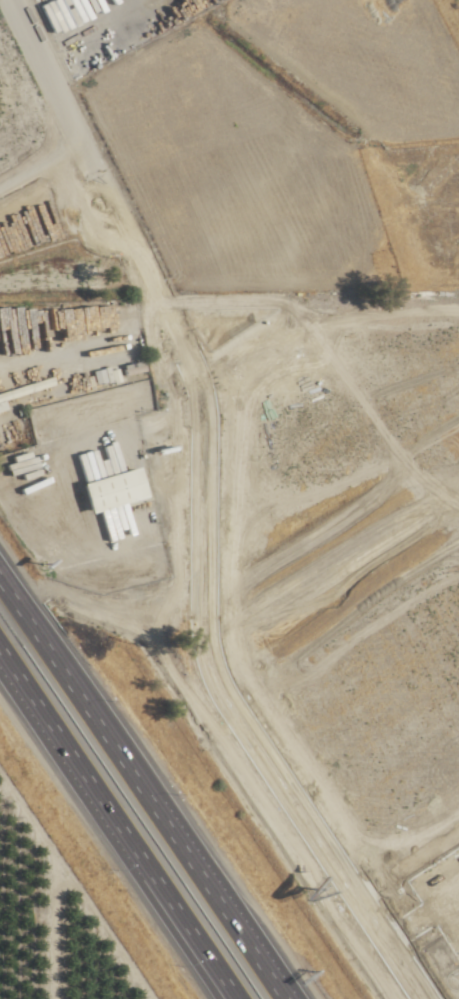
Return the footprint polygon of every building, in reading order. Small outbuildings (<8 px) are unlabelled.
[(142,498),(134,467),(76,483),(85,513),(142,498)]
